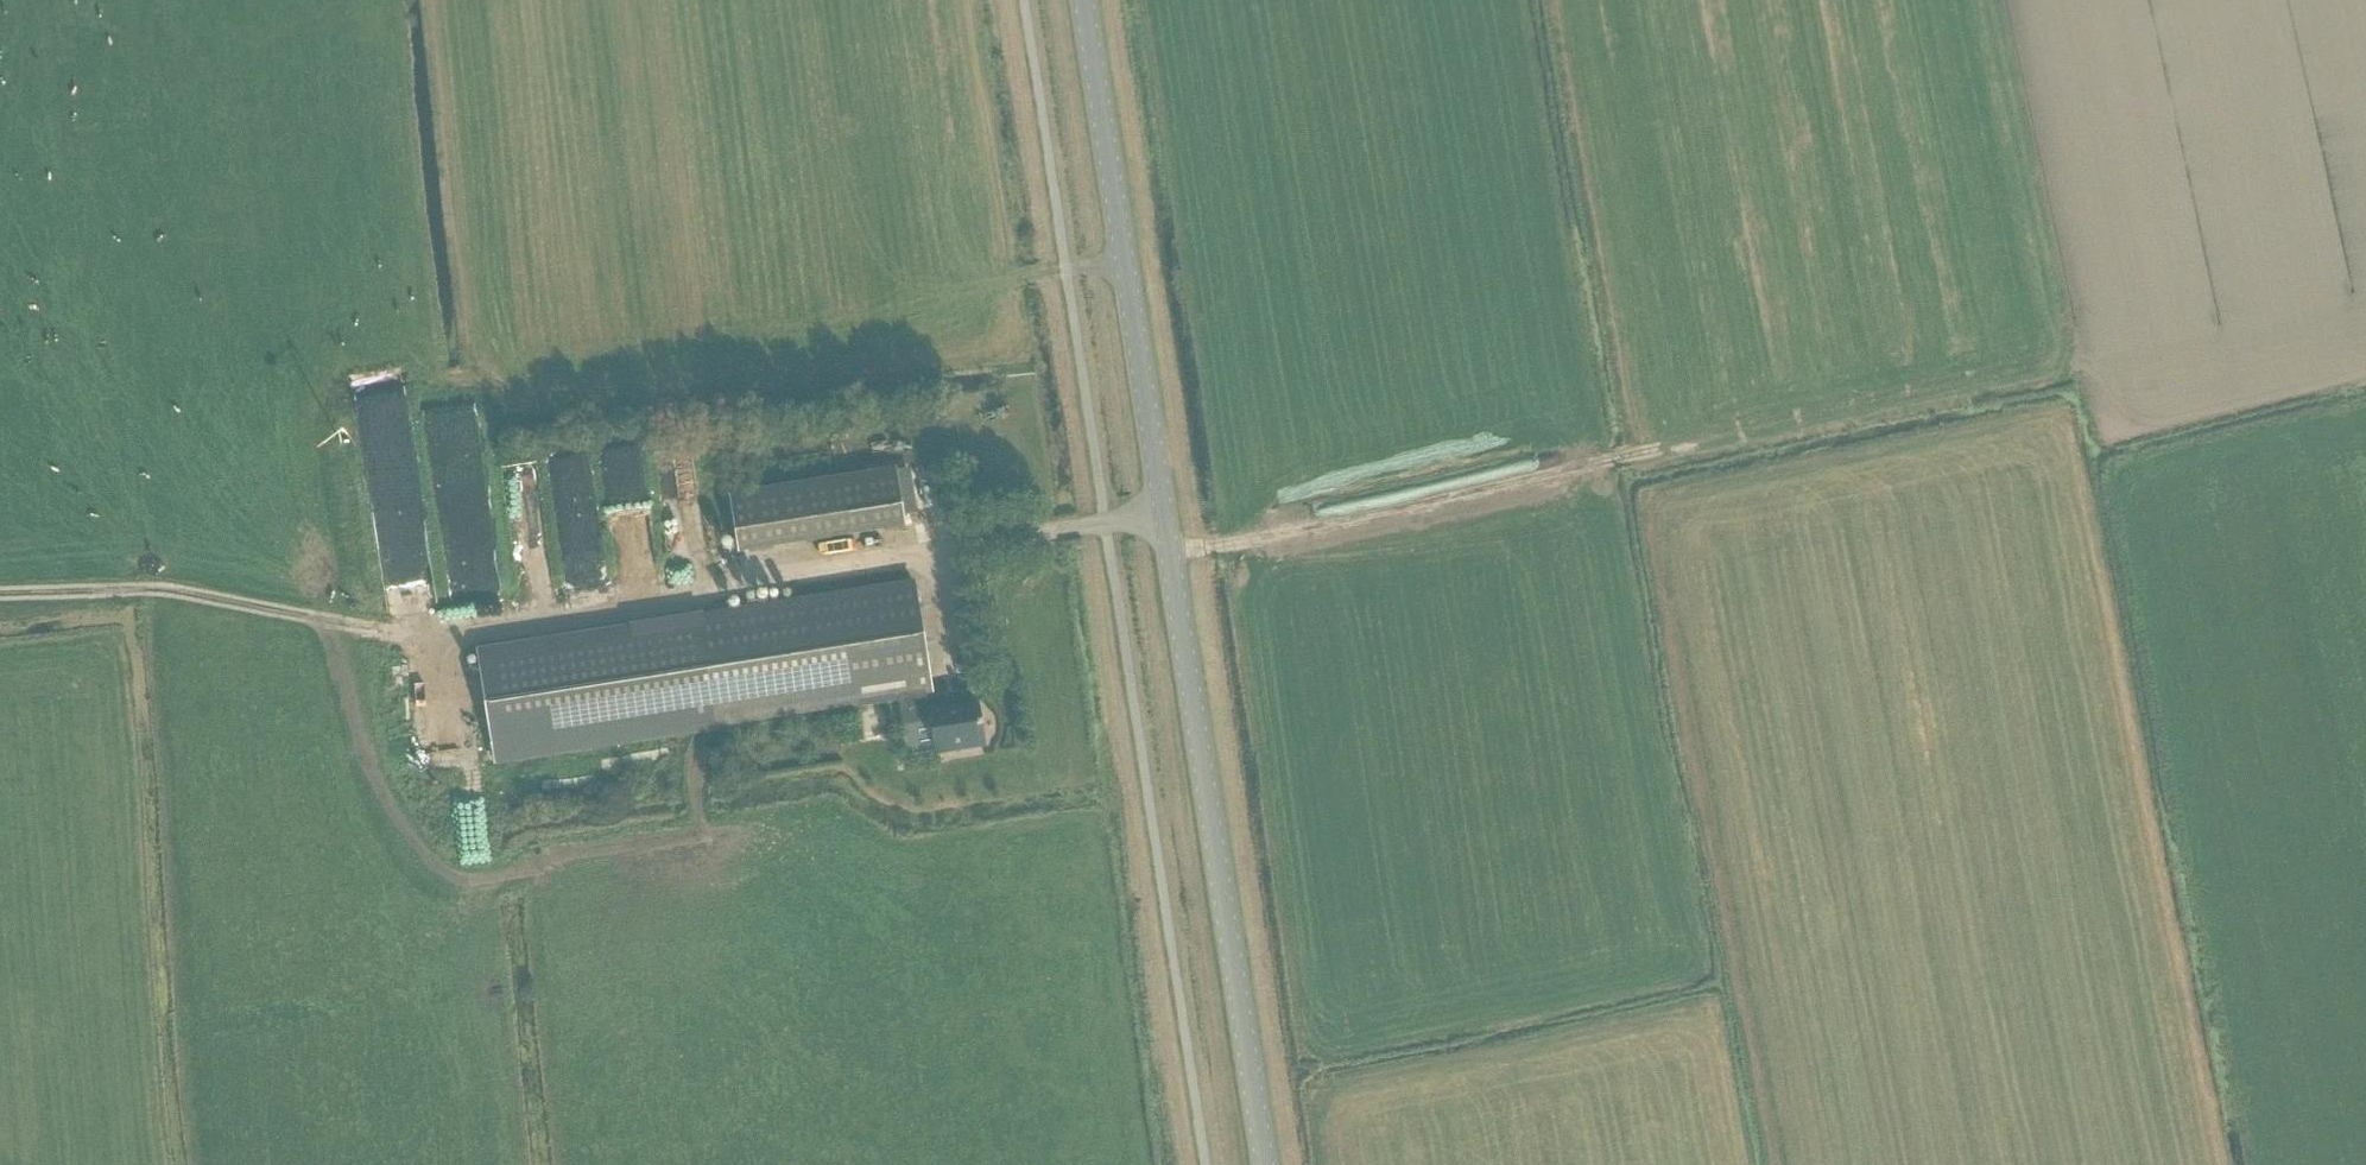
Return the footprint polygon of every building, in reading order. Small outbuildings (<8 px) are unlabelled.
[(376,408),(382,501),(422,499),(416,405),(376,408)] [(730,496),(739,553),(906,526),(897,470),(730,496)] [(858,707),(859,710),(899,702),(903,728),(930,724),(935,754),(987,745),(980,707),(930,715),(927,696),(933,694),(915,580),(477,650),(495,767),(722,731),(722,728),(858,707)]
